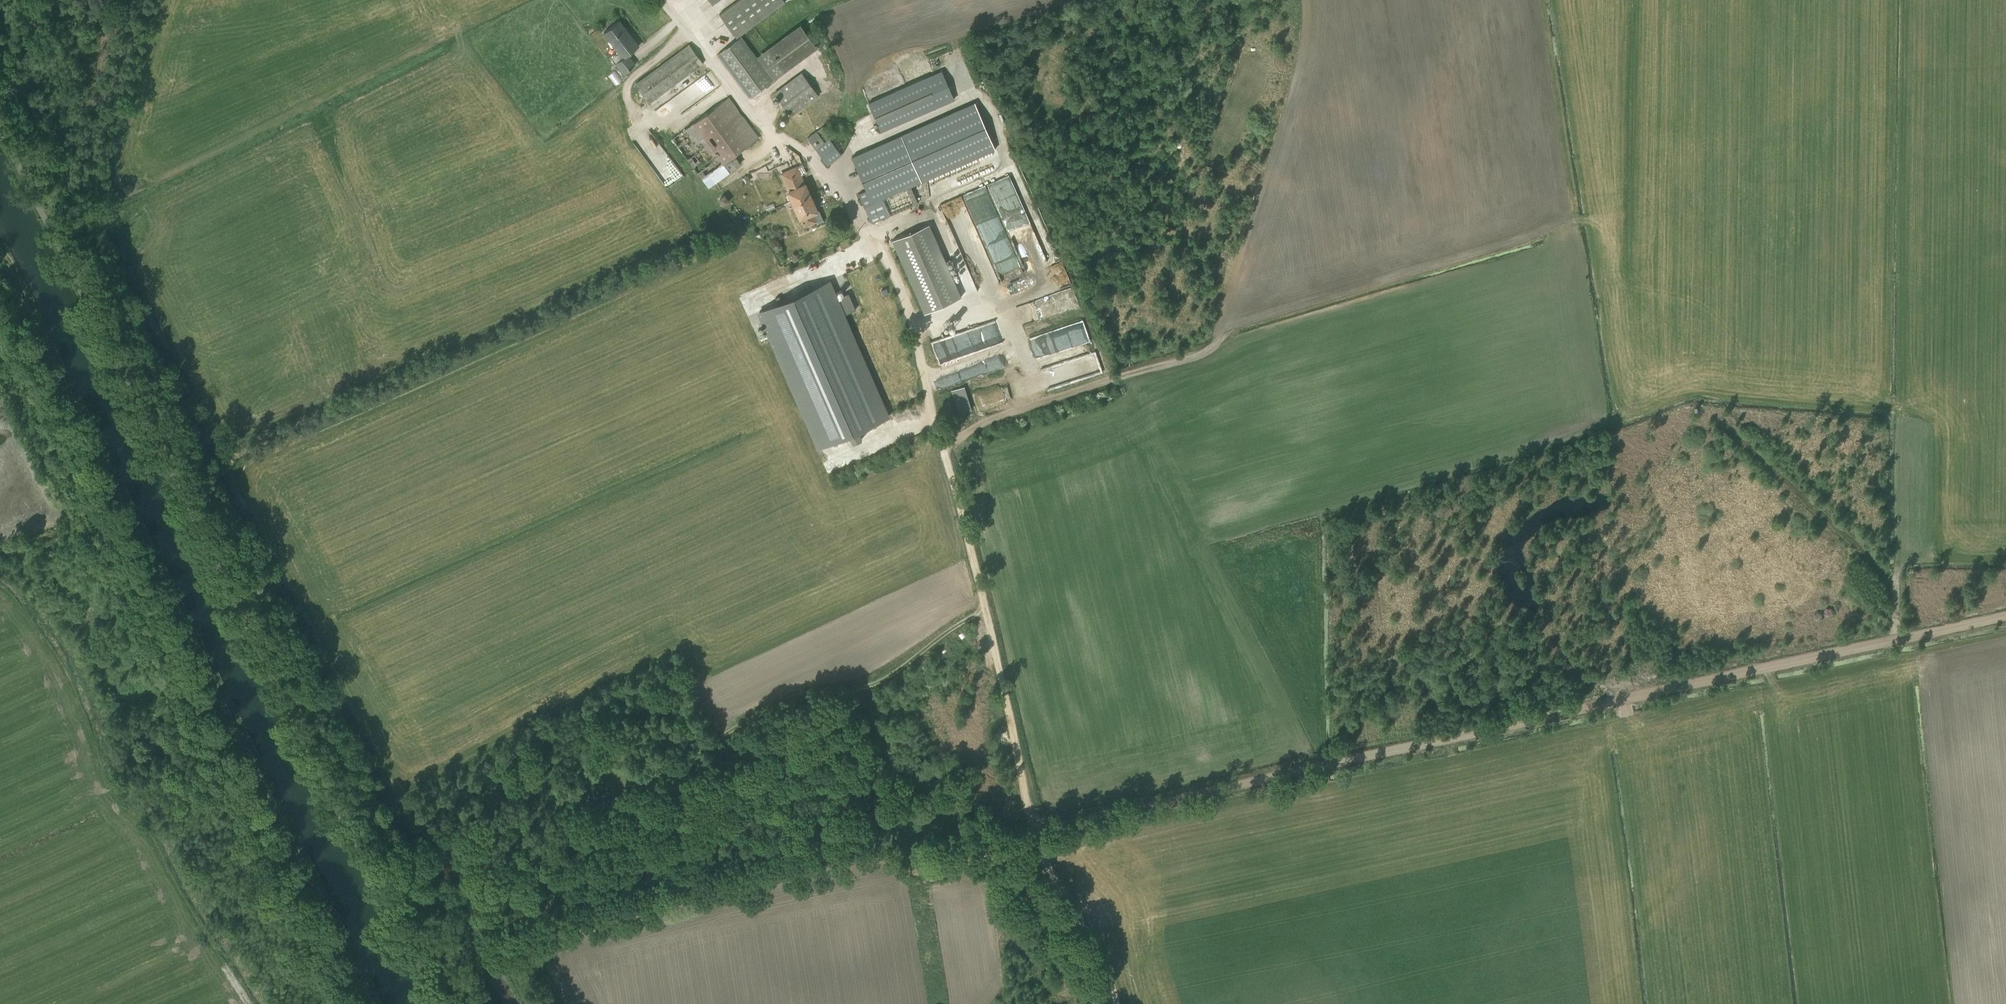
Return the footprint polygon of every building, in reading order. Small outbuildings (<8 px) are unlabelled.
[(784,0),(733,0),(720,9),(737,34),(740,31),(784,0)] [(750,93),(817,43),(799,19),(756,52),(740,31),(737,34),(717,49),(750,93)] [(629,56),(638,49),(618,22),(603,33),(618,53),(611,58),(623,74),(636,65),(629,56)] [(635,81),(649,99),(703,58),(690,40),(635,81)] [(789,113),(820,93),(803,67),(772,88),(789,113)] [(937,106),(954,98),(942,70),(923,78),(923,77),(867,101),(881,131),(937,107),(937,106)] [(734,154),(758,136),(728,96),(673,139),(709,186),(740,163),(734,154)] [(910,186),(995,148),(975,102),(852,156),(866,189),(858,193),(871,223),(917,202),(916,199),(921,196),(917,187),(912,189),(910,186)] [(828,164),(841,154),(829,138),(824,141),(818,134),(825,129),(823,125),(807,137),(828,164)] [(645,148),(659,140),(651,128),(638,136),(645,148)] [(656,163),(653,165),(661,177),(677,165),(666,150),(653,160),(656,163)] [(779,174),(791,201),(809,193),(805,183),(804,183),(800,175),(806,172),(802,164),(779,174)] [(1011,176),(941,199),(953,233),(969,228),(971,233),(980,230),(981,233),(989,231),(979,202),(986,200),(989,206),(995,204),(993,198),(1016,191),(1011,176)] [(717,198),(721,205),(730,200),(727,193),(717,198)] [(816,210),(809,193),(791,201),(799,219),(799,218),(803,227),(816,221),(817,224),(824,221),(819,209),(816,210)] [(1021,255),(1042,250),(1040,240),(1034,242),(1027,211),(1014,214),(1016,222),(1023,220),(1025,227),(1022,228),(1023,233),(1030,231),(1034,245),(1019,249),(1021,255)] [(924,314),(961,297),(928,224),(892,240),(924,314)] [(830,279),(757,310),(816,448),(849,434),(852,442),(861,438),(857,430),(890,416),(845,313),(855,309),(848,292),(838,297),(830,279)] [(997,320),(933,338),(940,364),(938,364),(941,377),(1007,359),(997,320)] [(1049,386),(1103,373),(1098,351),(1043,364),(1049,386)] [(959,415),(972,410),(963,385),(950,389),(959,415)]
